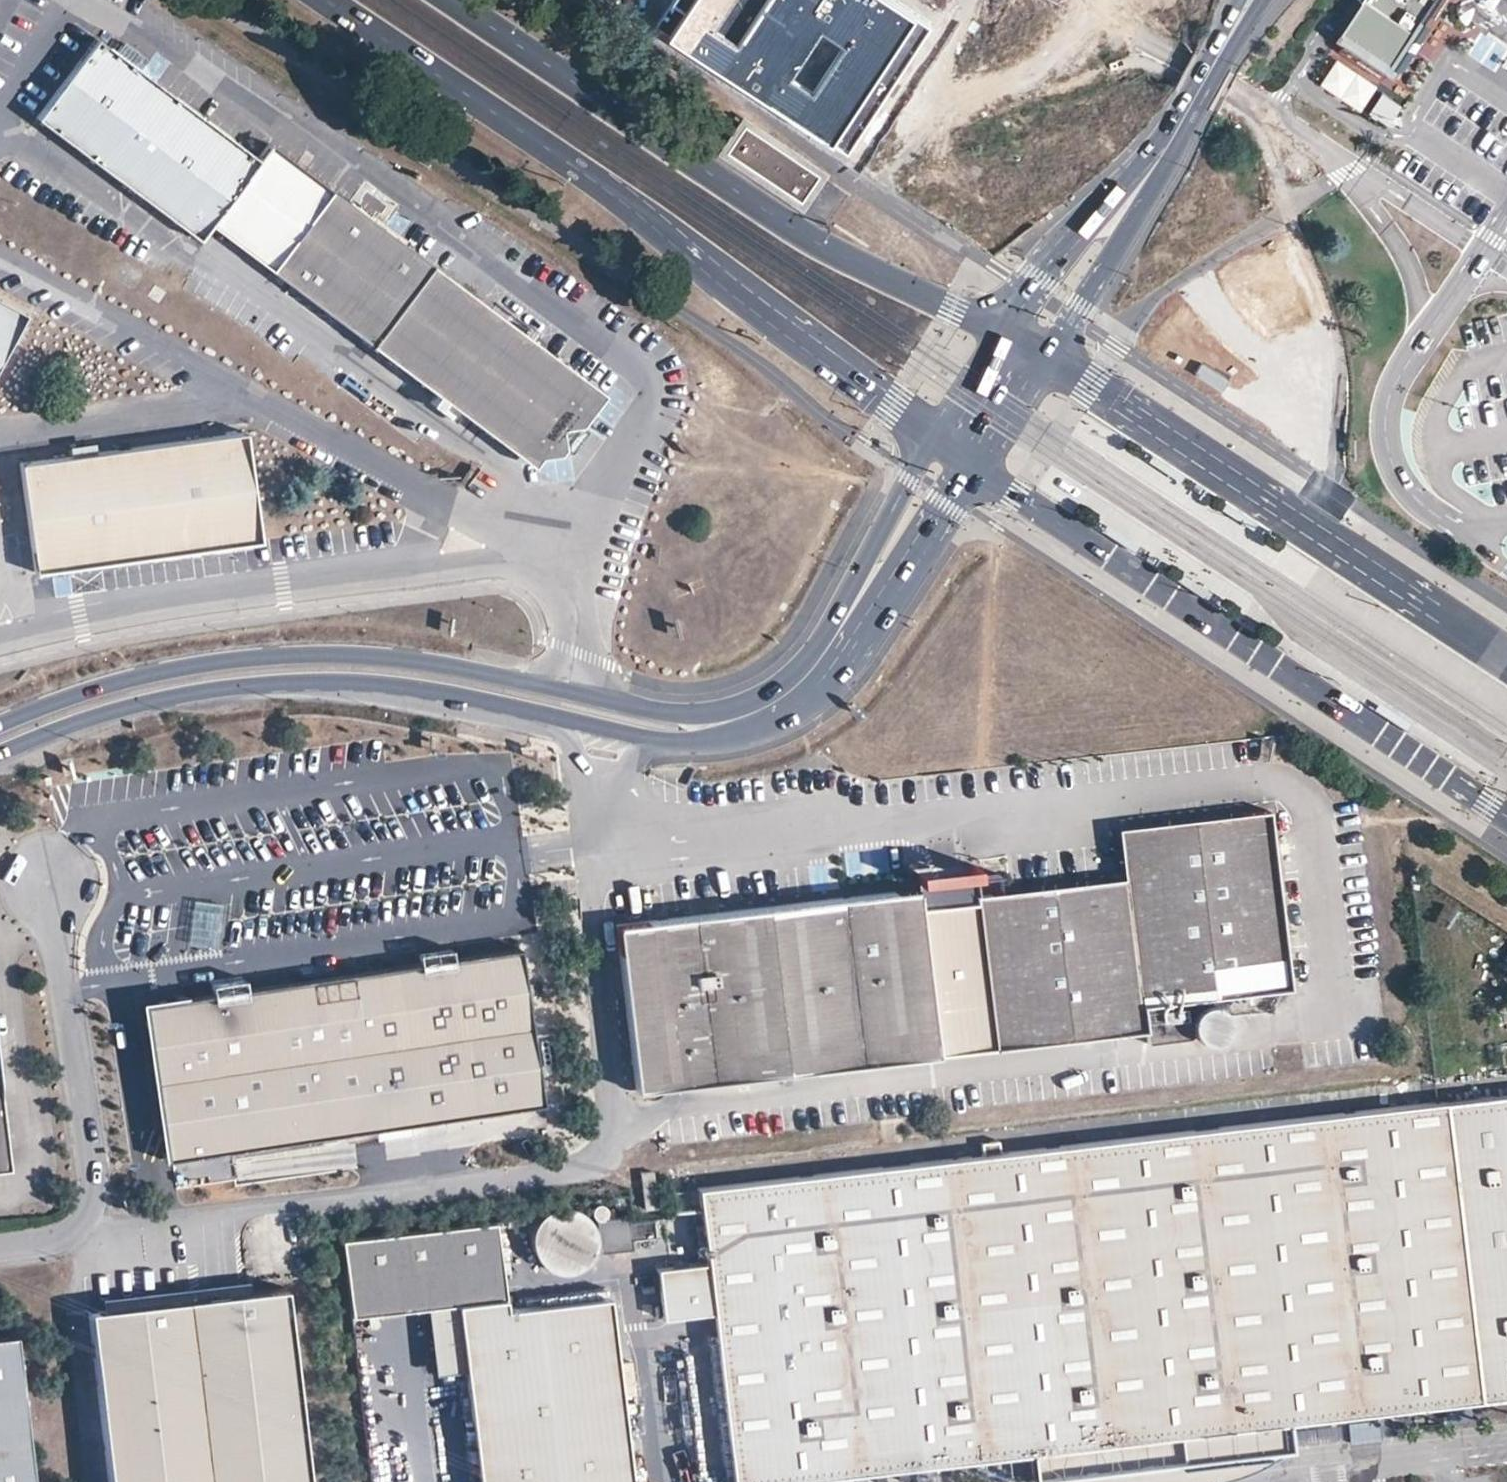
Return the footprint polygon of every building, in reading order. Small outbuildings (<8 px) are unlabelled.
[(894,0),(686,0),(672,22),(839,130),(915,14),(894,0)] [(1395,72),(1443,0),(1360,0),(1337,35),(1395,72)] [(95,36),(36,115),(96,160),(116,175),(198,235),(209,221),(525,457),(565,447),(572,452),(590,428),(584,423),(599,402),(596,384),(268,141),(257,156),(95,36)] [(1360,105),(1376,79),(1334,53),(1318,79),(1360,105)] [(1366,110),(1387,118),(1397,93),(1376,85),(1366,110)] [(729,159),(806,205),(824,175),(747,129),(729,159)] [(110,183),(116,175),(96,160),(91,169),(110,183)] [(25,310),(0,297),(0,356),(25,310)] [(94,451),(70,454),(69,454),(19,461),(34,570),(258,536),(243,429),(94,451)] [(69,454),(70,454),(94,451),(91,439),(67,443),(69,454)] [(919,911),(918,903),(916,887),(648,920),(623,923),(616,924),(636,1088),(1143,1028),(1141,1002),(1182,998),(1287,985),(1267,810),(1117,827),(1123,877),(976,896),(978,904),(919,911)] [(976,896),(918,903),(919,911),(978,904),(976,896)] [(621,910),(623,923),(648,920),(647,907),(621,910)] [(414,944),(417,962),(447,958),(445,940),(414,944)] [(166,1158),(373,1127),(540,1103),(517,948),(447,958),(417,962),(350,972),(309,979),(239,989),(240,994),(212,998),(212,995),(143,1005),(166,1158)] [(209,975),(212,995),(212,998),(240,994),(239,989),(237,971),(209,975)] [(1187,1034),(1182,998),(1141,1002),(1143,1028),(1144,1039),(1187,1034)] [(1187,1010),(1186,1016),(1186,1018),(1188,1024),(1193,1031),(1198,1034),(1205,1035),(1211,1033),(1214,1032),(1218,1029),(1221,1022),(1222,1015),(1220,1009),(1217,1004),(1214,1001),(1210,999),(1203,999),(1197,1000),(1191,1004),(1187,1010)] [(1473,1112),(1473,1099),(696,1190),(706,1275),(659,1281),(664,1330),(712,1325),(730,1481),(769,1481),(1047,1451),(1099,1444),(1102,1469),(1182,1460),(1179,1434),(1252,1426),(1255,1451),(1287,1448),(1284,1422),(1476,1400),(1494,1397),(1506,1396),(1506,1108),(1473,1112)] [(647,1167),(635,1170),(639,1207),(652,1205),(647,1167)] [(593,1264),(591,1248),(629,1245),(626,1214),(586,1217),(585,1205),(527,1210),(532,1269),(593,1264)] [(608,1287),(505,1298),(496,1214),(343,1231),(352,1310),(427,1302),(457,1298),(465,1364),(478,1481),(630,1481),(608,1287)] [(96,1298),(97,1308),(242,1289),(241,1279),(96,1298)] [(97,1308),(81,1310),(103,1481),(301,1481),(278,1284),(242,1289),(97,1308)] [(465,1364),(457,1298),(427,1302),(435,1367),(465,1364)] [(0,1336),(0,1481),(36,1481),(18,1334),(0,1336)] [(1179,1434),(1182,1460),(1219,1456),(1255,1451),(1252,1426),(1179,1434)] [(1050,1475),(1102,1469),(1099,1444),(1047,1451),(1050,1475)]
